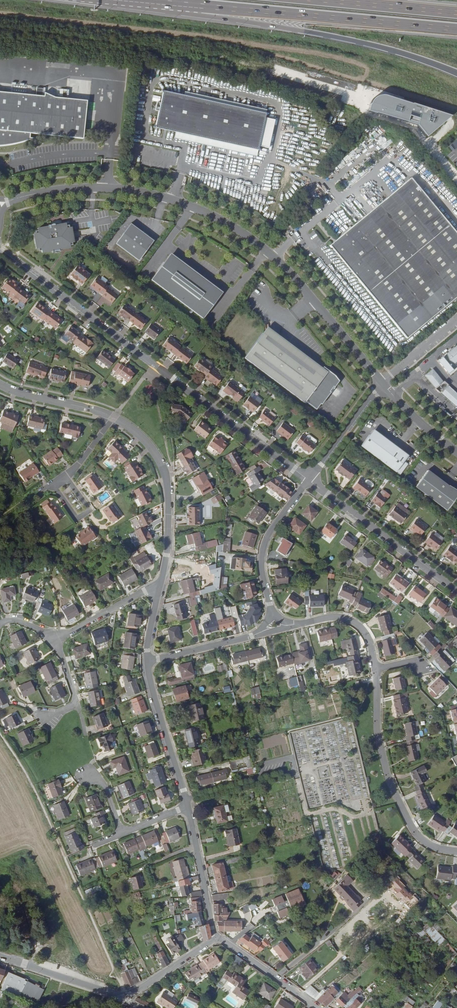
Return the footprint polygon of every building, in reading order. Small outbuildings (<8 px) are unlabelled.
[(183,96),(265,114),(267,106),(185,89),(183,96)] [(265,114),(183,96),(160,91),(163,94),(161,104),(160,108),(159,112),(156,127),(153,129),(176,133),(257,151),(260,152),(258,149),(258,147),(265,118),(265,116),(268,114),(265,114)] [(0,92),(0,146),(5,147),(19,144),(34,140),(35,139),(31,138),(31,134),(85,140),(89,102),(0,92)] [(419,124),(429,136),(453,115),(386,94),(381,95),(376,97),(374,100),(372,103),(369,110),(419,124)] [(265,118),(258,147),(268,149),(274,120),(265,118)] [(176,133),(174,140),(256,158),(257,151),(176,133)] [(452,152),(456,147),(456,141),(456,140),(447,147),(452,152)] [(334,250),(359,279),(358,280),(406,338),(456,296),(456,234),(411,178),(338,238),(342,242),(334,250)] [(51,226),(40,228),(41,230),(38,230),(38,234),(37,234),(39,248),(41,247),(42,251),(45,250),(46,252),(56,250),(56,251),(57,251),(58,250),(59,250),(60,250),(61,250),(62,250),(63,250),(64,249),(64,248),(73,246),(72,244),(76,243),(75,240),(77,240),(75,231),(74,226),(72,226),(71,223),(68,224),(68,222),(59,224),(59,223),(57,222),(56,222),(54,223),(53,224),(52,224),(50,224),(51,226)] [(150,235),(144,231),(133,222),(117,242),(141,259),(156,239),(150,235)] [(330,245),(334,250),(342,242),(338,238),(330,245)] [(174,254),(155,279),(205,316),(217,299),(223,291),(201,274),(198,277),(194,274),(196,271),(174,254)] [(164,260),(158,268),(161,271),(168,263),(164,260)] [(93,276),(81,267),(74,277),(77,279),(76,280),(80,282),(86,286),(93,276)] [(14,296),(20,288),(17,286),(18,285),(15,283),(12,281),(9,278),(2,287),(11,293),(14,296)] [(110,285),(101,278),(94,287),(104,293),(107,295),(112,288),(113,287),(110,285)] [(30,296),(20,288),(14,296),(13,298),(15,300),(17,298),(24,303),(30,296)] [(122,296),(112,288),(107,295),(106,296),(116,304),(122,296)] [(217,299),(211,307),(214,309),(220,301),(217,299)] [(50,310),(46,307),(46,308),(38,303),(32,311),(43,320),(44,319),(50,310)] [(122,313),(134,321),(140,313),(128,304),(122,313)] [(56,315),(50,310),(44,319),(57,328),(63,320),(56,315)] [(140,313),(134,321),(137,324),(138,323),(140,325),(140,326),(145,330),(151,322),(140,313)] [(155,324),(149,332),(152,335),(155,337),(158,340),(165,331),(155,324)] [(274,337),(283,336),(267,324),(263,329),(266,332),(273,331),(274,337)] [(79,334),(80,333),(71,326),(65,334),(70,338),(74,341),(79,334)] [(324,367),(283,336),(274,337),(273,331),(266,332),(263,329),(244,355),(305,402),(306,401),(318,409),(322,403),(323,404),(332,391),(331,390),(335,386),(336,386),(341,380),(336,374),(325,366),(324,367)] [(89,341),(79,334),(74,341),(73,341),(87,351),(94,343),(90,340),(89,341)] [(184,348),(185,347),(173,338),(167,346),(178,355),(184,348)] [(438,361),(448,374),(454,369),(452,366),(456,361),(456,345),(438,361)] [(184,348),(178,355),(190,364),(196,357),(184,348)] [(115,359),(103,350),(97,358),(109,367),(115,359)] [(19,359),(7,352),(3,360),(14,367),(19,359)] [(215,369),(216,368),(204,359),(198,367),(201,369),(201,370),(204,372),(204,371),(210,376),(215,369)] [(45,366),(31,361),(26,373),(34,375),(34,374),(41,377),(45,366)] [(120,365),(116,371),(115,372),(128,381),(134,373),(131,371),(132,370),(128,368),(128,369),(121,364),(120,365)] [(52,367),(52,371),(50,378),(64,381),(67,371),(56,368),(52,367)] [(210,376),(209,378),(220,386),(227,378),(215,369),(210,376)] [(435,388),(443,382),(433,369),(425,375),(435,388)] [(82,384),(82,385),(84,386),(84,385),(88,386),(91,374),(76,371),(73,382),(78,383),(78,385),(80,385),(80,384),(82,384)] [(231,393),(234,395),(239,398),(245,390),(233,382),(226,391),(230,394),(231,393)] [(435,388),(435,389),(438,392),(441,391),(446,387),(447,385),(447,384),(444,382),(443,382),(435,388)] [(439,392),(456,408),(456,394),(447,385),(446,387),(441,391),(439,392)] [(250,408),(252,410),(257,413),(263,404),(251,395),(244,405),(250,409),(250,408)] [(185,420),(191,412),(180,404),(170,403),(170,407),(172,407),(171,412),(177,412),(181,415),(180,417),(180,418),(180,419),(181,420),(182,421),(183,421),(184,421),(185,420)] [(4,409),(0,419),(0,420),(8,424),(9,425),(12,426),(13,426),(15,426),(20,414),(15,412),(15,413),(4,409)] [(275,419),(264,411),(259,418),(261,420),(269,426),(275,419)] [(47,417),(31,414),(29,425),(44,428),(47,417)] [(211,428),(208,426),(204,423),(205,422),(201,419),(194,428),(205,436),(211,428)] [(67,423),(63,422),(60,430),(65,432),(73,434),(75,437),(77,437),(79,437),(82,426),(67,423)] [(294,432),(283,423),(276,432),(287,440),(294,432)] [(408,456),(374,429),(361,447),(400,476),(409,464),(404,461),(408,456)] [(221,437),(219,435),(217,437),(214,434),(208,443),(217,450),(220,446),(223,448),(228,442),(221,437)] [(314,446),(301,436),(295,443),(299,446),(298,447),(301,449),(304,451),(308,454),(309,452),(311,452),(312,449),(312,448),(314,446)] [(119,445),(120,444),(115,440),(108,448),(112,452),(109,455),(109,456),(115,461),(118,458),(120,460),(128,451),(122,446),(122,447),(119,445)] [(64,453),(58,445),(44,455),(49,462),(50,464),(59,458),(58,457),(64,453)] [(186,452),(180,456),(185,465),(183,466),(185,469),(186,469),(188,472),(197,467),(193,460),(194,459),(192,455),(194,454),(190,447),(187,446),(184,448),(184,449),(186,452)] [(178,453),(180,456),(186,452),(184,449),(184,448),(177,452),(178,453)] [(239,457),(234,449),(225,454),(230,462),(239,457)] [(232,465),(240,460),(239,457),(230,462),(232,465)] [(139,467),(140,467),(137,463),(135,460),(131,462),(125,466),(127,469),(126,469),(130,476),(129,476),(132,481),(144,473),(142,470),(141,470),(139,467)] [(236,473),(245,468),(240,460),(232,465),(236,473)] [(352,469),(342,461),(335,470),(338,473),(337,474),(341,476),(341,475),(345,478),(346,478),(349,480),(356,471),(353,468),(352,469)] [(40,471),(34,462),(20,472),(26,481),(31,478),(30,477),(36,473),(37,474),(40,471)] [(256,469),(251,472),(247,474),(255,487),(263,482),(258,473),(261,470),(259,467),(256,469)] [(200,468),(194,472),(195,474),(193,476),(201,488),(203,493),(213,487),(211,482),(203,469),(202,470),(200,468)] [(206,468),(203,469),(211,482),(213,481),(206,468)] [(447,511),(456,498),(456,491),(449,486),(448,486),(427,470),(415,487),(447,511)] [(93,487),(92,488),(95,492),(103,486),(94,473),(93,474),(87,479),(86,479),(91,485),(93,487)] [(201,488),(193,476),(190,478),(197,490),(201,488)] [(276,477),(265,483),(279,493),(287,499),(294,491),(276,477)] [(364,483),(359,480),(352,489),(355,491),(356,490),(364,496),(370,488),(371,488),(364,483)] [(149,496),(148,493),(145,488),(144,488),(143,485),(134,489),(142,504),(151,500),(152,498),(151,497),(149,496)] [(388,497),(378,490),(372,499),(377,502),(376,503),(381,506),(388,497)] [(53,505),(50,500),(42,506),(55,522),(63,516),(54,504),(53,505)] [(122,516),(113,502),(103,509),(106,513),(107,512),(108,514),(107,515),(110,519),(111,518),(114,522),(122,516)] [(398,502),(396,504),(408,513),(410,511),(398,502)] [(311,504),(304,512),(313,519),(319,510),(318,510),(319,508),(315,505),(314,507),(311,504)] [(408,513),(396,504),(389,514),(395,518),(400,522),(402,521),(408,513)] [(257,505),(249,516),(258,522),(266,511),(257,505)] [(199,506),(188,506),(188,512),(186,513),(186,517),(188,517),(188,523),(199,523),(199,506)] [(132,531),(138,544),(150,539),(144,525),(151,522),(148,517),(146,518),(143,512),(133,516),(139,528),(132,531)] [(297,516),(290,525),(295,528),(300,532),(307,524),(297,516)] [(427,526),(416,518),(409,526),(413,529),(414,528),(421,533),(427,526)] [(329,522),(323,530),(332,537),(338,529),(329,522)] [(96,535),(89,524),(84,528),(85,529),(75,536),(82,545),(96,535)] [(199,530),(192,532),(187,533),(189,543),(194,541),(195,545),(196,549),(203,547),(202,543),(202,542),(199,530)] [(246,530),(242,543),(253,546),(256,533),(246,530)] [(348,532),(341,540),(352,548),(357,541),(352,537),(353,536),(348,532)] [(442,540),(432,532),(426,540),(436,548),(442,540)] [(277,548),(286,553),(293,541),(283,535),(280,540),(282,541),(277,548)] [(203,547),(208,546),(212,545),(218,544),(217,538),(206,541),(202,542),(202,543),(203,547)] [(450,545),(444,553),(447,555),(446,556),(451,559),(451,558),(456,562),(456,561),(456,550),(450,545)] [(364,548),(357,557),(368,565),(375,556),(364,548)] [(131,551),(128,553),(138,570),(152,562),(151,562),(147,555),(147,554),(136,560),(131,551)] [(186,557),(189,570),(198,568),(194,553),(188,554),(188,556),(186,557)] [(251,562),(248,561),(248,558),(236,556),(235,568),(247,570),(254,570),(255,564),(251,564),(251,562)] [(394,567),(387,562),(386,564),(384,562),(381,560),(375,567),(384,574),(383,575),(387,577),(394,567)] [(219,580),(221,566),(210,569),(211,573),(215,572),(214,586),(201,589),(200,590),(201,593),(203,593),(210,591),(212,590),(218,589),(219,585),(219,580)] [(132,567),(118,574),(123,583),(137,576),(132,567)] [(286,567),(275,569),(277,582),(288,580),(286,567)] [(108,571),(98,577),(103,585),(113,580),(108,571)] [(397,574),(391,582),(402,589),(408,582),(397,574)] [(200,590),(194,591),(191,577),(181,580),(184,593),(188,592),(193,591),(194,595),(195,595),(195,594),(199,593),(201,593),(200,590)] [(245,589),(247,598),(253,596),(253,594),(256,594),(253,580),(240,583),(242,589),(245,589)] [(354,601),(359,590),(355,588),(356,585),(352,583),(345,580),(339,592),(350,597),(349,599),(354,601)] [(352,583),(356,585),(355,588),(359,590),(361,585),(353,582),(352,583)] [(416,585),(410,593),(421,601),(424,603),(430,596),(426,593),(427,593),(416,585)] [(1,588),(3,601),(10,600),(9,594),(15,593),(14,586),(1,588)] [(25,586),(22,596),(33,601),(37,591),(25,586)] [(304,587),(305,602),(310,602),(310,604),(324,604),(324,593),(309,594),(309,586),(304,587)] [(91,589),(79,596),(84,605),(96,598),(91,589)] [(354,601),(353,602),(357,604),(356,606),(368,611),(371,603),(360,598),(362,592),(359,590),(354,601)] [(289,593),(286,591),(281,598),(288,604),(289,602),(293,604),(297,607),(301,601),(289,592),(289,593)] [(397,597),(388,591),(386,594),(392,598),(399,603),(403,596),(399,593),(397,597)] [(436,597),(430,605),(444,616),(444,615),(450,608),(447,606),(443,603),(440,600),(440,599),(438,597),(436,597)] [(41,600),(37,599),(34,605),(38,607),(37,609),(49,613),(53,604),(41,599),(41,600)] [(177,618),(186,616),(182,601),(174,603),(174,605),(171,606),(170,607),(171,610),(172,611),(175,610),(177,618)] [(74,602),(63,609),(68,618),(80,612),(74,602)] [(249,605),(242,615),(250,620),(257,610),(249,605)] [(451,606),(444,615),(456,625),(456,610),(451,606)] [(130,608),(128,623),(137,624),(139,609),(130,608)] [(384,629),(385,633),(394,631),(390,617),(388,611),(378,614),(382,629),(384,629)] [(217,619),(219,628),(232,625),(231,622),(233,622),(232,616),(217,619)] [(206,632),(219,628),(217,619),(202,623),(203,629),(205,629),(206,632)] [(431,630),(435,627),(430,620),(426,624),(431,630)] [(177,625),(168,628),(171,640),(180,638),(177,625)] [(105,626),(91,631),(95,643),(109,638),(105,626)] [(337,635),(335,628),(329,629),(329,626),(316,628),(319,639),(331,636),(337,635)] [(20,629),(11,634),(17,646),(26,641),(20,629)] [(127,630),(125,644),(135,645),(137,632),(127,630)] [(385,633),(382,634),(383,638),(382,639),(386,653),(395,651),(393,644),(391,636),(396,635),(394,630),(394,631),(385,633)] [(430,650),(433,653),(441,646),(442,645),(428,630),(420,637),(431,649),(430,650)] [(350,654),(357,652),(356,648),(358,648),(357,643),(355,635),(344,638),(346,646),(347,650),(349,650),(350,654)] [(88,642),(73,647),(76,656),(91,652),(88,642)] [(33,646),(24,650),(30,663),(39,658),(33,646)] [(258,646),(245,650),(247,659),(262,655),(261,649),(259,649),(258,646)] [(441,646),(433,653),(436,656),(435,657),(445,668),(453,662),(450,658),(443,650),(444,650),(441,646)] [(443,650),(450,658),(452,656),(445,648),(444,650),(443,650)] [(131,650),(125,649),(122,666),(133,668),(135,654),(131,653),(131,650)] [(304,649),(291,652),(293,662),(308,658),(307,652),(305,652),(304,649)] [(247,659),(245,650),(232,653),(232,656),(231,656),(232,662),(247,659)] [(293,662),(291,652),(278,655),(277,655),(276,656),(276,659),(278,665),(293,662)] [(358,656),(358,652),(357,652),(350,654),(347,655),(348,659),(345,659),(349,673),(360,671),(357,657),(358,656)] [(48,683),(58,678),(50,661),(40,666),(48,683)] [(195,678),(193,673),(191,661),(179,664),(178,666),(178,669),(180,670),(181,676),(182,680),(195,678)] [(86,672),(89,687),(99,685),(96,670),(86,672)] [(300,692),(311,689),(311,685),(307,686),(306,684),(303,685),(300,673),(296,674),(296,675),(298,681),(298,683),(300,692)] [(392,677),(395,689),(405,686),(403,674),(392,677)] [(166,678),(168,684),(182,680),(181,676),(173,678),(172,676),(166,678)] [(289,686),(298,683),(298,681),(294,682),(293,676),(287,677),(289,686)] [(439,676),(428,685),(435,693),(446,684),(439,676)] [(136,677),(126,681),(130,693),(140,690),(136,677)] [(48,683),(46,684),(48,687),(50,686),(56,698),(66,694),(58,678),(48,683)] [(31,680),(20,686),(25,696),(36,690),(31,680)] [(184,685),(172,688),(175,700),(187,697),(184,685)] [(4,708),(9,705),(1,688),(0,689),(0,705),(2,704),(4,708)] [(99,688),(89,690),(92,704),(103,702),(99,688)] [(407,694),(406,690),(393,694),(394,698),(392,698),(396,713),(407,710),(404,695),(407,694)] [(143,693),(132,697),(133,701),(131,702),(135,713),(148,708),(143,693)] [(199,701),(188,704),(192,719),(203,716),(199,701)] [(95,715),(101,732),(107,730),(115,727),(108,710),(95,715)] [(21,727),(27,724),(25,721),(22,722),(17,712),(7,717),(12,727),(15,726),(16,729),(21,727)] [(148,718),(137,722),(141,735),(151,731),(149,725),(150,725),(148,718)] [(405,735),(406,739),(412,738),(414,738),(413,733),(416,732),(413,719),(404,721),(407,734),(405,735)] [(193,725),(184,728),(187,742),(197,740),(193,725)] [(29,727),(19,732),(25,744),(35,740),(29,727)] [(111,732),(98,737),(103,751),(114,747),(112,740),(114,740),(111,732)] [(412,738),(406,739),(407,744),(404,744),(408,759),(417,757),(412,738)] [(156,740),(150,742),(147,743),(151,755),(160,752),(156,740)] [(191,758),(193,764),(206,761),(203,746),(191,749),(192,753),(193,756),(189,757),(190,758),(191,758)] [(125,755),(111,760),(114,768),(117,766),(120,772),(130,769),(125,755)] [(423,785),(421,780),(425,778),(422,771),(426,769),(423,763),(410,770),(416,784),(414,785),(416,789),(423,785)] [(155,776),(158,783),(167,780),(166,777),(167,776),(162,764),(152,768),(153,771),(149,772),(151,778),(155,776)] [(211,772),(213,780),(226,777),(226,774),(227,774),(226,768),(211,772)] [(200,784),(213,780),(211,772),(196,775),(197,781),(199,781),(200,784)] [(49,783),(55,796),(65,792),(62,786),(63,786),(60,778),(49,783)] [(131,779),(121,783),(126,795),(136,791),(131,779)] [(166,784),(157,787),(162,800),(172,797),(170,791),(168,791),(166,784)] [(416,789),(415,789),(417,793),(415,794),(422,808),(431,804),(423,785),(416,789)] [(98,792),(86,797),(92,811),(104,806),(98,792)] [(140,798),(131,802),(136,813),(145,809),(140,798)] [(65,800),(55,804),(61,818),(71,814),(65,800)] [(355,813),(361,811),(358,804),(349,806),(348,808),(355,813)] [(223,805),(211,807),(213,818),(216,818),(217,821),(227,819),(223,805)] [(105,808),(96,812),(98,816),(92,818),(96,826),(107,821),(103,813),(106,812),(105,808)] [(449,822),(451,819),(448,817),(446,820),(434,812),(428,822),(439,829),(440,827),(444,830),(449,822)] [(449,822),(444,830),(447,832),(449,830),(456,835),(456,823),(455,821),(453,825),(449,822)] [(168,841),(169,842),(173,840),(172,839),(182,835),(177,826),(164,831),(166,836),(168,841)] [(74,848),(75,852),(86,847),(85,844),(84,844),(76,827),(71,830),(72,833),(66,835),(72,849),(74,848)] [(225,830),(226,836),(228,835),(230,845),(240,843),(237,828),(225,830)] [(156,829),(140,836),(143,843),(146,842),(148,844),(160,839),(156,829)] [(406,855),(412,848),(413,847),(410,844),(399,833),(392,841),(406,855)] [(143,843),(140,836),(125,842),(129,852),(144,845),(143,843)] [(406,855),(405,855),(418,867),(424,860),(415,851),(415,850),(412,848),(406,855)] [(101,866),(119,859),(114,849),(97,857),(101,866)] [(101,866),(97,857),(97,856),(78,864),(82,874),(101,866)] [(188,878),(189,877),(185,866),(183,858),(172,861),(176,876),(187,873),(188,878)] [(214,877),(225,875),(223,863),(212,865),(214,877)] [(456,866),(451,865),(451,867),(436,866),(435,878),(450,880),(450,878),(454,879),(455,878),(456,866)] [(329,874),(333,878),(337,874),(333,870),(329,874)] [(354,879),(348,873),(337,884),(338,884),(335,888),(353,907),(352,907),(355,911),(364,902),(361,899),(362,898),(361,897),(362,897),(359,893),(358,894),(349,885),(354,879)] [(142,887),(141,882),(140,883),(139,880),(140,879),(139,874),(130,876),(133,889),(142,887)] [(226,883),(225,875),(214,877),(217,892),(233,889),(232,882),(230,882),(226,883)] [(178,881),(179,886),(186,884),(187,885),(190,884),(189,877),(188,878),(178,881)] [(84,896),(101,890),(99,884),(82,890),(84,896)] [(186,884),(179,886),(181,896),(189,894),(187,886),(187,885),(186,884)] [(289,909),(303,904),(299,896),(298,897),(295,891),(284,896),(286,901),(282,903),(280,897),(270,901),(273,907),(275,906),(278,912),(275,913),(278,919),(287,915),(285,909),(289,908),(289,909)] [(192,907),(200,906),(199,897),(191,898),(191,905),(192,907)] [(243,913),(257,908),(254,902),(241,907),(243,913)] [(228,914),(229,911),(226,912),(226,909),(221,908),(221,903),(213,903),(214,913),(228,914)] [(196,916),(198,925),(203,922),(201,911),(192,912),(191,912),(191,916),(192,917),(196,916)] [(219,930),(224,930),(226,921),(217,920),(219,930)] [(424,926),(427,930),(433,925),(434,924),(430,920),(424,926)] [(240,931),(241,929),(241,921),(226,921),(224,930),(240,931)] [(433,925),(437,930),(442,926),(437,921),(434,924),(433,925)] [(201,940),(202,942),(210,936),(208,922),(199,926),(203,939),(201,940)] [(432,935),(437,930),(433,925),(427,930),(432,935)] [(254,932),(252,935),(261,941),(263,938),(254,932)] [(250,937),(246,934),(245,933),(237,940),(236,939),(235,938),(233,940),(239,944),(241,941),(255,950),(257,947),(261,950),(270,943),(268,941),(264,937),(263,938),(261,941),(252,935),(250,937)] [(154,936),(161,951),(162,950),(165,948),(158,934),(154,936)] [(184,940),(179,934),(176,935),(180,942),(181,942),(184,940)] [(180,949),(171,936),(166,939),(168,942),(166,944),(172,953),(176,951),(180,949)] [(428,937),(422,942),(426,945),(431,940),(428,937)] [(273,947),(283,960),(292,954),(281,941),(273,947)] [(449,943),(446,945),(456,956),(456,955),(456,951),(449,943)] [(156,953),(163,967),(169,964),(166,957),(162,950),(161,951),(156,953)] [(200,963),(206,972),(209,970),(209,969),(220,961),(214,953),(203,960),(203,961),(200,963)] [(447,962),(450,964),(455,957),(454,956),(452,958),(451,957),(447,962)] [(318,970),(310,959),(299,968),(303,973),(302,974),(305,979),(318,970)] [(195,979),(206,972),(200,963),(197,965),(197,964),(193,967),(194,968),(190,970),(185,973),(189,979),(193,976),(194,978),(195,979)] [(235,986),(232,992),(243,1000),(249,991),(242,986),(246,980),(235,972),(233,975),(226,970),(222,977),(235,986)] [(31,998),(24,994),(26,990),(27,987),(29,983),(33,985),(34,984),(27,981),(26,980),(26,981),(24,980),(25,979),(24,979),(8,972),(0,989),(29,1002),(31,998)] [(126,987),(137,982),(134,974),(123,978),(126,987)] [(235,986),(222,977),(217,985),(230,994),(232,992),(235,986)] [(264,982),(258,992),(270,999),(276,990),(264,982)] [(42,994),(43,992),(44,990),(38,987),(39,986),(34,983),(34,984),(33,985),(29,983),(27,987),(42,994)] [(323,994),(317,999),(316,999),(325,1005),(333,998),(332,997),(337,993),(338,995),(341,993),(334,984),(323,994)] [(323,994),(310,985),(304,990),(317,999),(323,994)] [(26,990),(40,997),(42,994),(27,987),(26,990)] [(31,998),(33,999),(38,1001),(40,997),(26,990),(24,994),(31,998)] [(362,990),(358,993),(348,1001),(356,1007),(363,1000),(360,995),(362,993),(361,992),(362,991),(362,990)] [(175,1005),(178,1001),(163,991),(157,1001),(162,1004),(162,1003),(164,1004),(169,1007),(168,1007),(173,1007),(175,1005)] [(349,996),(344,992),(335,999),(338,1003),(339,1004),(341,1007),(343,1005),(348,1001),(358,993),(357,991),(356,993),(355,992),(349,996)] [(191,995),(188,994),(187,998),(198,1004),(200,999),(197,998),(197,997),(192,994),(191,995)] [(135,999),(148,1006),(150,1003),(136,996),(135,999)] [(275,1007),(276,1007),(293,1007),(294,1006),(280,998),(275,1007)]
